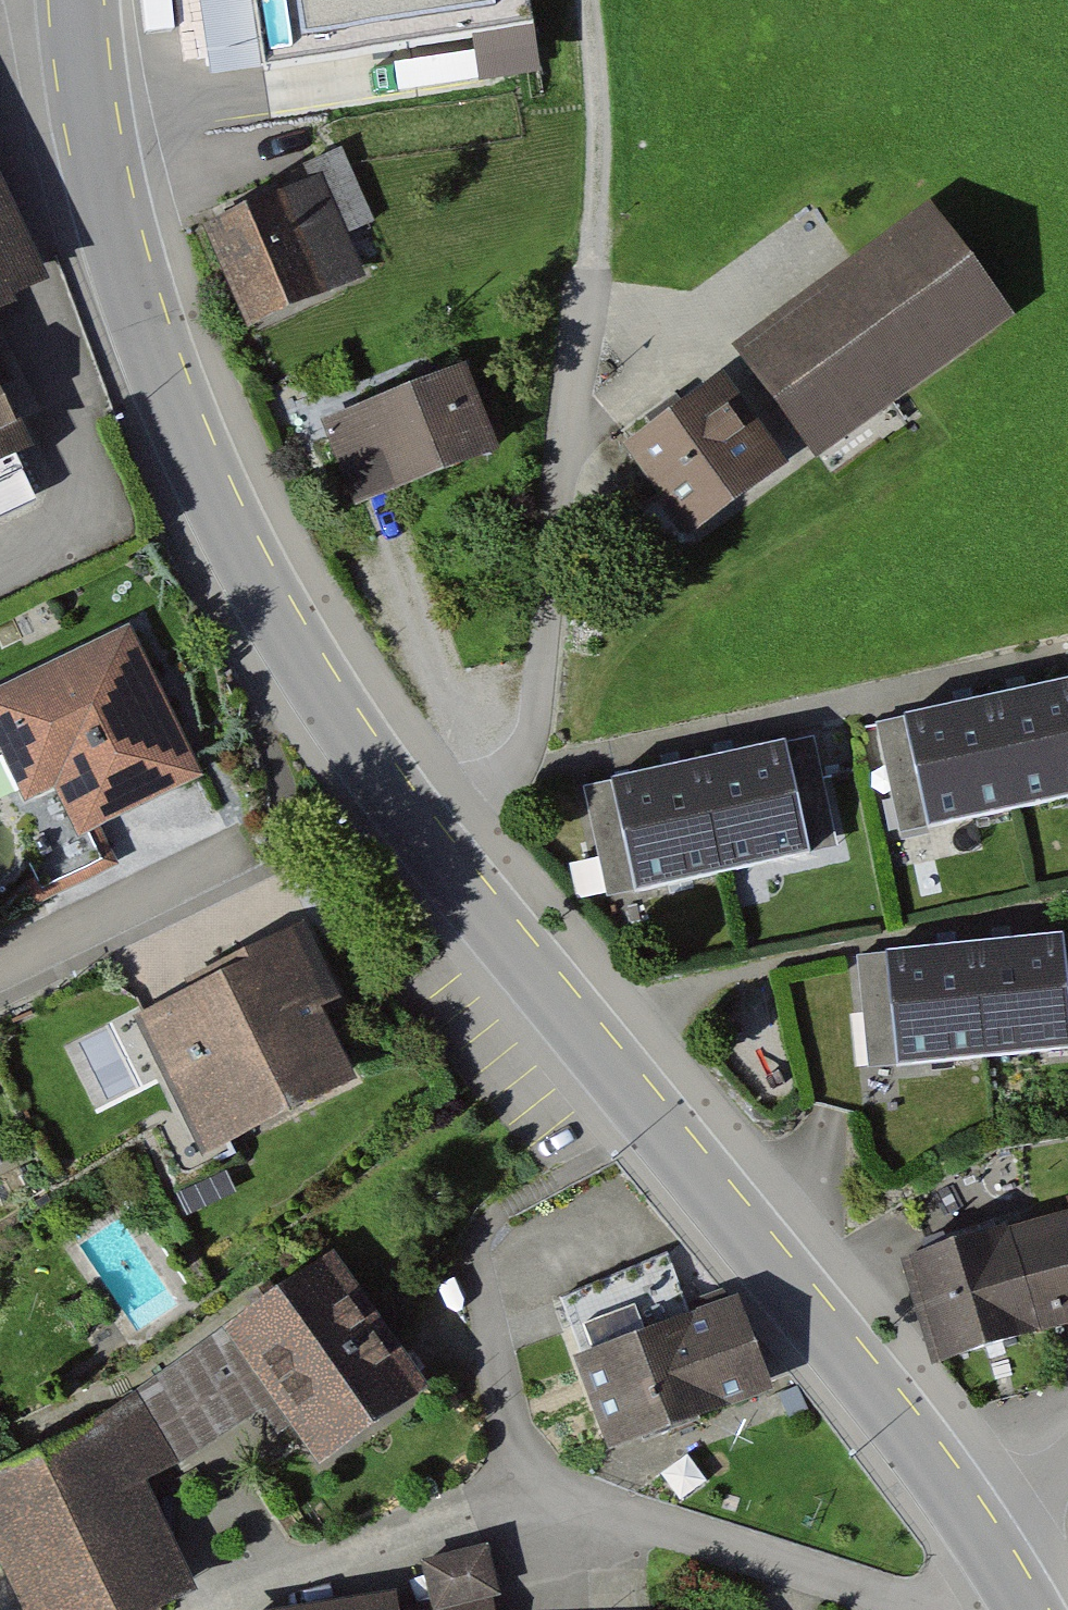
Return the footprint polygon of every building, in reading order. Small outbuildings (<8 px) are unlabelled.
[(262,72),(532,35),(527,0),(251,0),(262,72)] [(60,286),(0,166),(0,316),(60,286)] [(371,278),(327,178),(210,229),(254,329),(371,278)] [(1023,317),(937,206),(752,348),(838,460),(1023,317)] [(0,345),(0,472),(51,447),(0,345)] [(503,456),(473,379),(333,433),(363,510),(503,456)] [(797,483),(737,391),(640,453),(700,546),(797,483)] [(0,707),(0,718),(39,798),(64,786),(89,838),(211,780),(143,639),(0,707)] [(921,723),(941,835),(1067,813),(1067,698),(1060,699),(968,715),(921,723)] [(669,784),(621,795),(643,896),(820,858),(799,757),(753,766),(669,784)] [(320,931),(141,1016),(209,1158),(368,1082),(336,1016),(356,1007),(320,931)] [(899,957),(908,1070),(1067,1057),(1067,942),(1033,945),(946,953),(899,957)] [(923,1263),(948,1357),(1067,1326),(1067,1226),(923,1263)] [(354,1261),(234,1331),(275,1402),(315,1470),(435,1400),(354,1261)] [(736,1302),(584,1353),(618,1452),(770,1401),(736,1302)] [(275,1402),(234,1331),(0,1468),(0,1547),(37,1609),(177,1609),(213,1589),(146,1477),(275,1402)] [(496,1560),(438,1568),(443,1609),(503,1609),(496,1560)] [(405,1601),(333,1609),(406,1609),(405,1601)]
